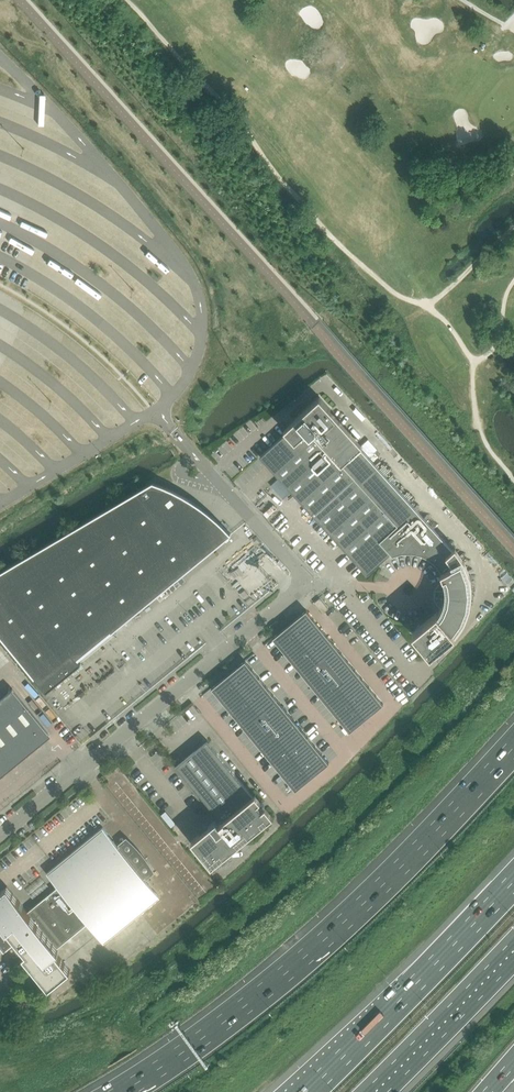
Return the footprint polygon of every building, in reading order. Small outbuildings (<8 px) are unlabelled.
[(453,549),(400,491),(360,447),(363,444),(336,415),(320,397),(284,429),(287,432),(260,457),(367,574),(391,553),(392,555),(402,552),(412,552),(421,554),(429,558),(436,564),(442,572),(441,572),(445,581),(446,590),(439,590),(438,597),(445,599),(441,608),(438,612),(437,611),(412,632),(431,654),(455,633),(465,620),(465,619),(470,606),(472,590),(471,574),(465,559),(456,546),(453,549)] [(240,533),(233,525),(230,523),(221,514),(211,506),(200,499),(191,494),(181,489),(172,485),(162,481),(0,576),(0,622),(55,690),(90,662),(86,657),(120,630),(120,631),(240,533)] [(329,609),(320,598),(315,602),(323,613),(329,609)] [(306,610),(273,637),(350,731),(383,704),(306,610)] [(245,660),(212,688),(295,790),(329,763),(245,660)] [(53,739),(14,692),(0,703),(0,782),(53,739)] [(207,740),(176,765),(221,821),(219,823),(216,819),(210,824),(211,824),(191,840),(212,866),(239,843),(240,845),(272,819),(207,740)] [(176,823),(166,811),(161,815),(171,827),(176,823)] [(160,897),(103,827),(47,873),(58,886),(28,911),(7,886),(0,891),(0,947),(4,952),(17,942),(26,952),(22,955),(49,987),(70,969),(55,951),(58,948),(88,923),(104,943),(160,897)]
